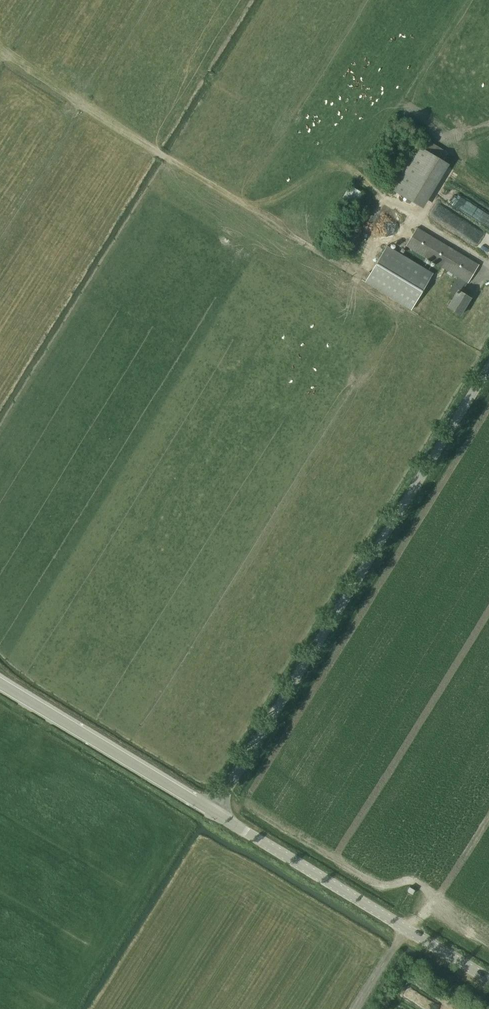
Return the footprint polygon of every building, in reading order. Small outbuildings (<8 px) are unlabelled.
[(428,140),(423,149),(444,161),(449,153),(428,140)] [(451,165),(444,161),(423,149),(411,142),(385,185),(424,208),(451,165)] [(344,199),(354,205),(362,192),(351,186),(344,199)] [(442,220),(446,211),(437,208),(434,217),(442,220)] [(471,298),(463,293),(480,265),(465,256),(452,248),(418,228),(406,246),(458,278),(451,291),(457,295),(450,307),(461,315),(471,298)] [(366,282),(412,310),(434,274),(387,246),(366,282)]
